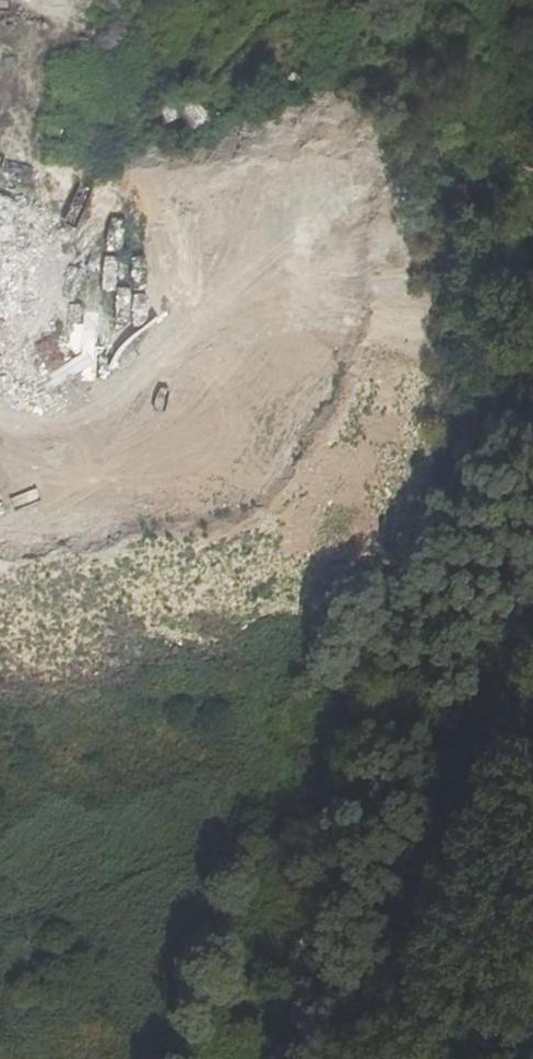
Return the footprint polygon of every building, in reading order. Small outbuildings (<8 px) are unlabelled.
[(157,106),(161,130),(203,123),(199,99),(157,106)]
